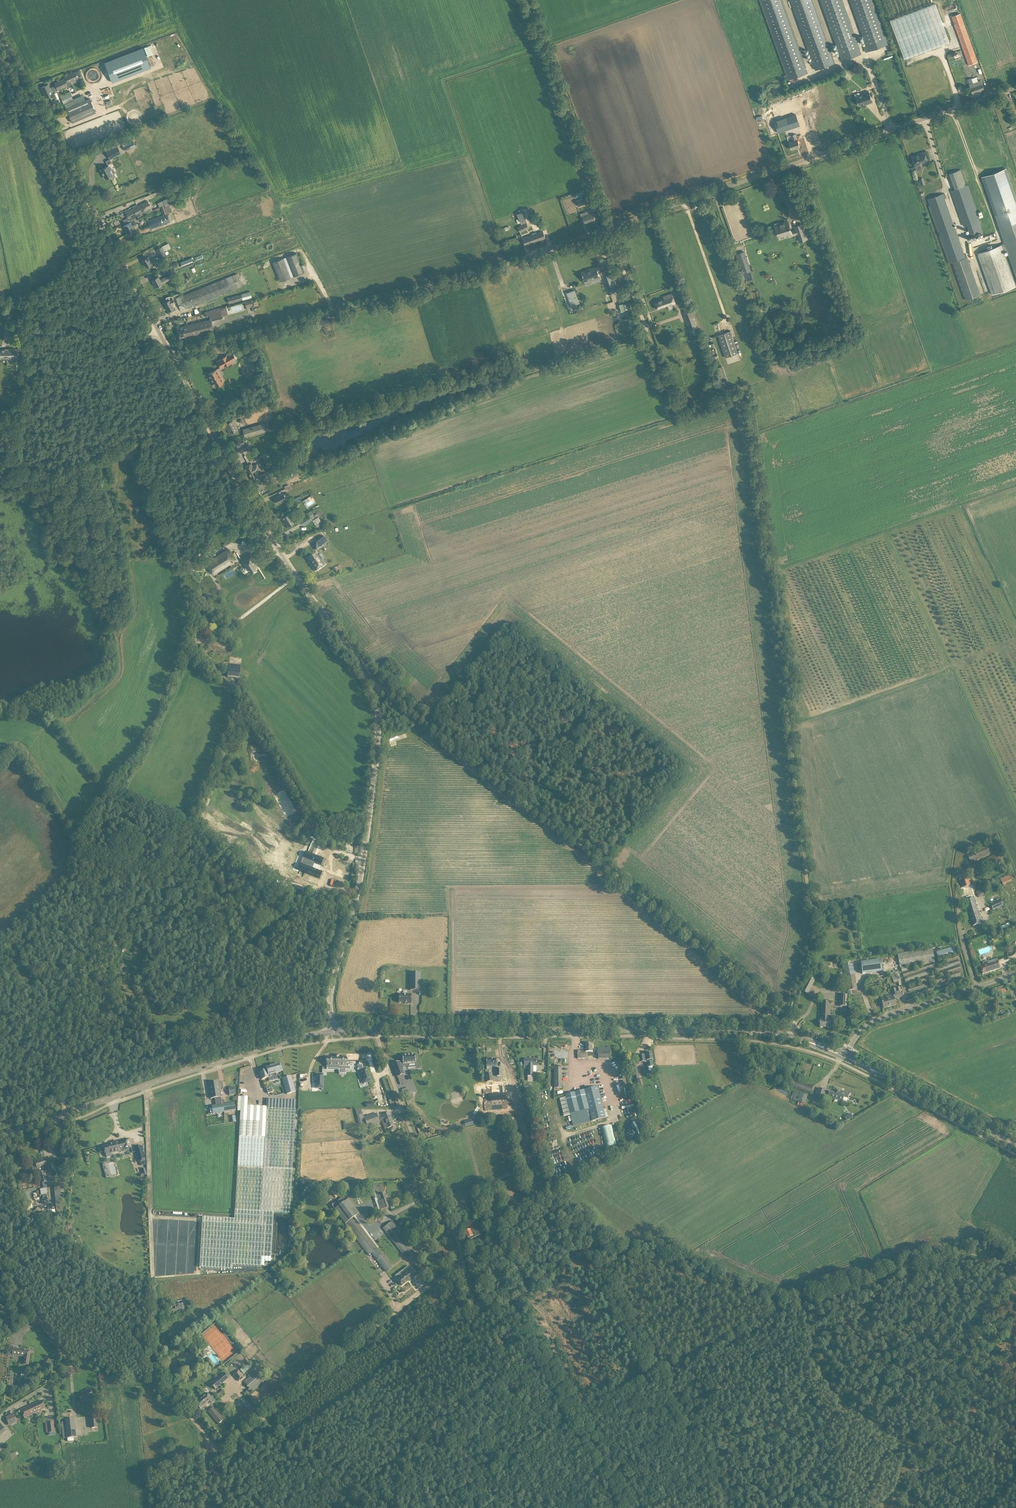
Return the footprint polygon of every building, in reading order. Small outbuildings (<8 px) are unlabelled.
[(808,72),(782,0),(760,0),(788,79),(808,72)] [(823,67),(835,63),(813,0),(790,0),(813,63),(812,64),(813,68),(814,67),(815,70),(823,67)] [(840,55),(842,60),(861,53),(842,0),(821,0),(840,55)] [(864,47),(865,52),(888,44),(872,0),(850,0),(867,46),(864,47)] [(891,21),(904,60),(950,45),(936,6),(891,21)] [(952,16),(956,27),(969,64),(977,61),(964,24),(960,13),(952,16)] [(143,47),(105,62),(112,82),(151,67),(143,47)] [(67,85),(72,83),(71,81),(78,78),(75,71),(65,76),(66,78),(64,78),(59,81),(55,83),(56,85),(50,88),(48,84),(41,87),(46,97),(52,94),(53,93),(52,92),(58,90),(67,85)] [(970,87),(971,89),(973,93),(984,89),(982,82),(981,82),(981,80),(978,81),(976,77),(972,78),(971,78),(968,79),(970,87)] [(64,104),(74,100),(73,98),(70,91),(60,95),(64,104)] [(873,102),(871,97),(869,91),(864,93),(864,94),(856,97),(859,105),(867,102),(868,103),(873,102)] [(72,122),(77,120),(95,112),(89,98),(66,108),(72,122)] [(796,114),(774,121),(778,132),(800,125),(796,114)] [(789,142),(790,144),(791,149),(800,146),(797,139),(795,134),(791,135),(793,141),(789,142)] [(121,153),(117,146),(106,152),(110,159),(121,153)] [(915,166),(921,164),(920,163),(928,161),(924,151),(919,153),(920,154),(912,157),(915,166)] [(111,169),(108,165),(100,169),(105,178),(110,176),(112,179),(116,176),(114,173),(112,174),(110,170),(111,169)] [(1012,184),(1006,168),(997,171),(981,177),(995,215),(1000,230),(1004,243),(1001,244),(1003,248),(1006,247),(1015,276),(1015,195),(1012,184)] [(968,184),(966,185),(961,169),(949,173),(955,189),(951,190),(953,195),(964,226),(967,224),(971,236),(982,232),(980,226),(978,219),(980,218),(976,207),(968,184)] [(123,182),(119,184),(122,191),(135,184),(131,178),(128,180),(128,179),(123,182)] [(944,198),(943,194),(943,193),(938,195),(928,198),(930,203),(930,204),(929,205),(949,263),(950,262),(950,263),(952,262),(953,265),(965,300),(981,295),(968,257),(967,257),(966,254),(964,255),(945,198),(944,198)] [(172,197),(163,200),(164,204),(165,205),(165,206),(170,205),(174,203),(172,197)] [(587,197),(577,200),(579,206),(589,202),(587,197)] [(141,213),(142,216),(152,211),(151,207),(148,201),(137,207),(140,213),(141,213)] [(140,213),(137,207),(125,213),(129,219),(136,215),(138,218),(142,216),(141,213),(140,213)] [(593,212),(592,212),(592,210),(585,212),(586,215),(583,216),(583,218),(585,223),(595,219),(594,214),(593,212)] [(523,211),(517,214),(519,218),(520,221),(526,219),(524,213),(523,211)] [(151,229),(170,221),(167,213),(148,220),(151,229)] [(780,223),(775,225),(776,230),(778,234),(779,236),(788,233),(789,236),(797,233),(800,241),(807,238),(802,224),(795,226),(796,230),(792,231),(788,220),(780,223)] [(128,233),(132,230),(134,229),(133,227),(137,225),(135,221),(131,223),(130,222),(124,225),(128,233)] [(527,223),(518,227),(520,232),(529,228),(527,223)] [(523,238),(524,240),(526,245),(545,238),(543,231),(537,233),(536,232),(532,233),(533,234),(523,238)] [(991,294),(1015,286),(1003,248),(1001,244),(977,253),(991,294)] [(157,249),(156,249),(161,259),(167,256),(162,246),(157,249)] [(736,255),(737,260),(738,259),(743,274),(745,273),(746,276),(750,274),(749,272),(751,271),(745,251),(736,254),(737,255),(736,255)] [(297,253),(272,262),(280,282),(304,272),(297,253)] [(147,257),(142,260),(146,267),(150,264),(152,264),(154,267),(158,265),(154,257),(150,260),(148,256),(147,257)] [(194,263),(191,257),(180,262),(182,268),(194,263)] [(158,276),(157,277),(152,279),(156,286),(162,283),(171,278),(169,276),(175,273),(171,266),(165,269),(169,275),(160,279),(158,276)] [(587,270),(582,272),(585,282),(586,282),(586,284),(593,282),(592,280),(592,279),(599,276),(596,267),(591,269),(591,270),(587,271),(587,270)] [(602,272),(601,273),(602,275),(603,275),(609,291),(615,288),(609,269),(602,272)] [(238,287),(242,286),(237,273),(233,275),(176,298),(181,310),(238,287)] [(575,290),(567,293),(568,295),(568,296),(571,303),(574,302),(575,304),(579,303),(575,290)] [(252,297),(250,291),(241,294),(242,300),(252,297)] [(657,309),(675,302),(672,293),(663,296),(664,298),(655,302),(657,309)] [(242,300),(241,294),(228,298),(229,303),(242,300)] [(169,310),(173,308),(174,308),(172,304),(175,303),(173,299),(170,300),(170,299),(164,302),(169,310)] [(691,306),(684,308),(686,313),(688,319),(687,320),(691,331),(699,328),(698,325),(696,321),(691,306)] [(226,307),(209,311),(210,316),(211,319),(223,316),(222,316),(221,310),(226,309),(226,307)] [(211,320),(211,319),(210,319),(187,325),(189,331),(184,332),(185,337),(213,329),(212,325),(211,320)] [(180,338),(185,337),(184,332),(189,331),(187,325),(182,326),(177,328),(180,338)] [(718,335),(726,357),(738,353),(731,331),(718,335)] [(17,358),(17,349),(0,349),(0,359),(17,358)] [(218,361),(221,367),(224,365),(224,366),(230,362),(236,358),(233,352),(227,356),(226,355),(220,359),(221,359),(218,361)] [(216,369),(208,373),(209,374),(215,386),(223,381),(216,369)] [(273,428),(269,429),(267,422),(243,429),(245,436),(246,435),(247,438),(271,431),(271,430),(284,427),(282,418),(271,421),(273,428)] [(230,433),(234,431),(238,429),(233,420),(225,424),(230,433)] [(239,447),(236,449),(239,454),(242,452),(247,449),(248,448),(247,445),(246,443),(239,447)] [(259,457),(260,459),(263,465),(264,466),(270,463),(265,454),(259,457)] [(253,465),(252,464),(251,463),(249,464),(245,466),(251,479),(259,475),(257,471),(261,470),(257,463),(253,465)] [(259,475),(251,479),(253,481),(257,489),(261,486),(264,485),(262,481),(263,481),(264,482),(265,482),(269,480),(266,474),(265,474),(264,472),(260,474),(259,475)] [(277,503),(281,501),(286,499),(283,493),(274,498),(277,503)] [(312,495),(302,501),(306,508),(316,502),(312,495)] [(288,525),(292,523),(294,522),(293,520),(296,518),(292,511),(284,516),(283,516),(282,517),(284,521),(285,520),(288,525)] [(315,515),(314,515),(313,513),(309,515),(308,513),(299,519),(303,525),(312,520),(317,517),(315,515)] [(318,527),(324,523),(319,516),(314,520),(318,527)] [(323,535),(312,544),(316,550),(328,542),(323,535)] [(206,563),(213,573),(233,560),(227,550),(206,563)] [(245,556),(241,559),(246,567),(247,566),(250,570),(257,565),(255,562),(256,562),(250,553),(247,555),(247,556),(246,557),(245,556)] [(314,554),(308,558),(309,560),(311,562),(310,562),(316,571),(325,565),(318,556),(316,557),(314,555),(314,554)] [(327,567),(334,561),(331,557),(324,562),(327,567)] [(229,664),(228,677),(240,678),(241,665),(229,664)] [(305,859),(300,871),(320,878),(322,872),(312,868),(311,867),(312,866),(313,862),(315,863),(321,865),(324,858),(317,856),(315,855),(305,851),(305,852),(303,858),(305,859)] [(335,857),(332,870),(342,872),(344,859),(335,857)] [(962,888),(971,885),(968,873),(958,876),(962,888)] [(1003,884),(1012,881),(1009,876),(1001,879),(1003,884)] [(979,897),(984,895),(984,894),(988,892),(986,887),(976,892),(979,897)] [(974,926),(978,924),(982,923),(974,897),(966,900),(974,926)] [(993,910),(1004,906),(1001,900),(991,905),(993,910)] [(955,947),(936,952),(939,960),(957,955),(955,947)] [(898,953),(900,968),(935,962),(935,961),(933,954),(933,948),(898,953)] [(957,955),(936,962),(902,973),(904,977),(959,959),(957,955)] [(861,962),(862,974),(882,971),(881,959),(861,962)] [(906,982),(960,964),(959,960),(904,978),(906,982)] [(998,961),(989,964),(988,962),(987,961),(984,962),(983,962),(983,963),(983,966),(981,967),(983,974),(1001,968),(999,963),(998,961)] [(853,964),(843,966),(848,991),(858,989),(853,964)] [(961,965),(906,983),(907,987),(962,969),(961,965)] [(898,970),(890,973),(894,983),(901,981),(898,970)] [(909,993),(961,975),(960,971),(908,988),(909,993)] [(420,990),(420,973),(410,972),(410,990),(420,990)] [(802,991),(807,994),(815,980),(810,977),(802,991)] [(962,977),(910,994),(911,998),(964,981),(962,977)] [(892,989),(894,998),(887,999),(887,998),(882,999),(884,1008),(896,1005),(895,999),(903,996),(900,987),(892,989)] [(411,1003),(411,994),(399,994),(399,1002),(407,1003),(411,1003)] [(840,994),(839,1006),(847,1007),(848,994),(840,994)] [(830,1027),(830,1022),(831,1001),(826,1001),(821,1001),(820,1020),(820,1027),(830,1027)] [(577,1050),(578,1055),(578,1059),(589,1058),(588,1056),(592,1056),(592,1052),(592,1043),(585,1043),(586,1050),(577,1050)] [(613,1048),(596,1048),(596,1053),(598,1053),(599,1059),(614,1058),(613,1048)] [(653,1060),(652,1053),(646,1053),(646,1055),(645,1055),(639,1056),(640,1063),(646,1062),(647,1062),(648,1067),(648,1066),(653,1066),(652,1060),(653,1060)] [(415,1063),(415,1059),(416,1059),(416,1055),(415,1055),(415,1054),(402,1055),(403,1063),(400,1063),(401,1067),(408,1066),(409,1067),(416,1067),(416,1063),(415,1063)] [(334,1057),(334,1069),(338,1069),(349,1069),(349,1063),(346,1063),(346,1057),(339,1057),(338,1057),(338,1056),(335,1056),(335,1057),(334,1057)] [(502,1076),(502,1074),(502,1069),(497,1069),(497,1059),(487,1059),(487,1064),(489,1064),(489,1066),(496,1066),(496,1072),(497,1072),(497,1076),(502,1076)] [(533,1081),(533,1072),(536,1072),(536,1066),(537,1063),(537,1062),(537,1059),(525,1059),(525,1065),(528,1065),(528,1076),(528,1080),(533,1081)] [(399,1061),(393,1064),(397,1077),(404,1074),(401,1067),(400,1063),(399,1061)] [(267,1070),(260,1072),(262,1080),(268,1078),(268,1077),(276,1075),(277,1075),(276,1073),(281,1072),(281,1070),(282,1069),(281,1066),(280,1067),(279,1064),(266,1067),(267,1070)] [(635,1064),(631,1066),(636,1083),(640,1081),(639,1077),(638,1077),(636,1069),(635,1064)] [(357,1065),(357,1070),(360,1070),(364,1083),(371,1081),(366,1068),(362,1069),(362,1065),(357,1065)] [(282,1078),(287,1094),(296,1091),(291,1076),(282,1078)] [(792,1084),(791,1088),(796,1089),(799,1090),(811,1094),(812,1091),(814,1086),(794,1079),(792,1084)] [(218,1081),(208,1083),(209,1088),(211,1099),(215,1098),(216,1105),(222,1104),(220,1097),(221,1097),(220,1090),(223,1089),(222,1082),(219,1083),(218,1081)] [(493,1094),(491,1095),(491,1101),(506,1100),(506,1093),(504,1093),(503,1084),(492,1085),(493,1094)] [(606,1117),(598,1086),(566,1095),(573,1126),(606,1117)] [(823,1103),(825,1095),(827,1091),(818,1088),(814,1100),(823,1103)] [(848,1098),(850,1093),(844,1091),(843,1092),(838,1090),(837,1094),(830,1091),(828,1096),(835,1099),(836,1098),(843,1100),(844,1097),(848,1098)] [(793,1091),(790,1099),(798,1102),(797,1105),(804,1107),(808,1096),(798,1093),(795,1092),(793,1091)] [(240,1111),(235,1210),(234,1219),(203,1217),(200,1267),(232,1268),(232,1264),(264,1266),(264,1261),(271,1262),(274,1212),(290,1213),(296,1108),(248,1106),(248,1097),(238,1096),(238,1111),(240,1111)] [(216,1105),(212,1106),(213,1114),(236,1110),(234,1102),(222,1104),(216,1105)] [(411,1110),(410,1110),(413,1119),(415,1118),(418,1117),(415,1108),(411,1110)] [(844,1115),(846,1120),(852,1117),(850,1112),(844,1115)] [(367,1127),(380,1122),(377,1113),(364,1118),(363,1113),(358,1115),(360,1120),(358,1121),(359,1124),(361,1123),(363,1128),(367,1127)] [(390,1127),(391,1131),(396,1129),(395,1125),(394,1125),(390,1115),(389,1113),(383,1115),(384,1118),(381,1118),(385,1129),(390,1127)] [(478,1117),(464,1122),(465,1127),(480,1123),(478,1117)] [(612,1125),(601,1128),(606,1148),(617,1145),(612,1125)] [(131,1147),(129,1139),(121,1141),(121,1142),(117,1143),(117,1141),(112,1142),(113,1143),(102,1146),(103,1148),(102,1148),(103,1153),(104,1153),(105,1158),(111,1156),(110,1154),(120,1151),(119,1150),(123,1149),(124,1150),(131,1147)] [(145,1160),(142,1149),(137,1151),(140,1162),(141,1165),(146,1164),(145,1160)] [(38,1160),(35,1162),(35,1163),(38,1170),(42,1183),(47,1181),(44,1172),(47,1170),(45,1165),(44,1159),(40,1161),(38,1161),(38,1160)] [(60,1161),(53,1163),(54,1164),(56,1171),(57,1176),(64,1174),(60,1161)] [(412,1193),(414,1193),(419,1191),(415,1181),(404,1186),(406,1190),(410,1189),(412,1193)] [(29,1192),(22,1193),(25,1206),(32,1204),(29,1192)] [(382,1199),(377,1201),(380,1210),(383,1209),(385,1208),(389,1207),(387,1202),(384,1193),(380,1194),(382,1199)] [(345,1195),(332,1206),(345,1224),(365,1251),(369,1255),(372,1253),(385,1271),(391,1267),(378,1248),(365,1232),(354,1217),(355,1216),(359,1213),(345,1195)] [(476,1215),(481,1213),(477,1203),(472,1205),(476,1215)] [(35,1209),(32,1215),(42,1220),(47,1212),(37,1207),(36,1210),(35,1209)] [(383,1228),(408,1261),(413,1257),(416,1261),(420,1258),(417,1254),(416,1254),(411,1248),(412,1247),(392,1221),(383,1228)] [(470,1239),(475,1237),(483,1233),(481,1227),(476,1230),(475,1227),(466,1231),(468,1234),(467,1234),(468,1238),(469,1237),(470,1239)] [(435,1251),(437,1255),(439,1259),(446,1256),(443,1248),(435,1251)] [(401,1273),(402,1274),(402,1275),(399,1277),(397,1279),(402,1285),(409,1280),(409,1281),(415,1276),(415,1275),(416,1274),(417,1274),(412,1267),(406,1272),(404,1271),(401,1273)] [(18,1346),(14,1346),(13,1346),(12,1355),(24,1356),(23,1364),(28,1365),(30,1351),(25,1350),(24,1349),(24,1350),(18,1349),(18,1346)] [(203,1349),(199,1353),(203,1358),(208,1354),(207,1353),(208,1352),(207,1350),(206,1352),(203,1349)] [(233,1374),(239,1381),(245,1376),(239,1369),(233,1374)] [(256,1371),(246,1380),(254,1390),(265,1381),(256,1371)] [(215,1389),(229,1378),(224,1372),(210,1383),(215,1389)] [(81,1402),(85,1400),(86,1401),(94,1397),(89,1389),(78,1395),(81,1402)] [(213,1395),(211,1397),(208,1393),(205,1395),(204,1394),(202,1396),(203,1397),(195,1403),(200,1408),(210,1401),(212,1403),(216,1399),(213,1395)] [(34,1412),(34,1413),(45,1408),(42,1400),(30,1405),(33,1412),(34,1412)] [(24,1418),(34,1413),(34,1412),(33,1412),(30,1405),(21,1410),(24,1418)] [(218,1424),(223,1420),(213,1407),(208,1411),(218,1424)] [(14,1413),(13,1413),(12,1411),(10,1412),(11,1414),(9,1415),(5,1417),(7,1420),(8,1423),(17,1419),(14,1413)] [(67,1438),(76,1437),(74,1418),(65,1419),(66,1430),(64,1430),(64,1437),(67,1437),(67,1438)] [(97,1418),(90,1419),(91,1428),(98,1428),(97,1418)] [(12,1459),(17,1455),(13,1451),(9,1455),(12,1459)]
